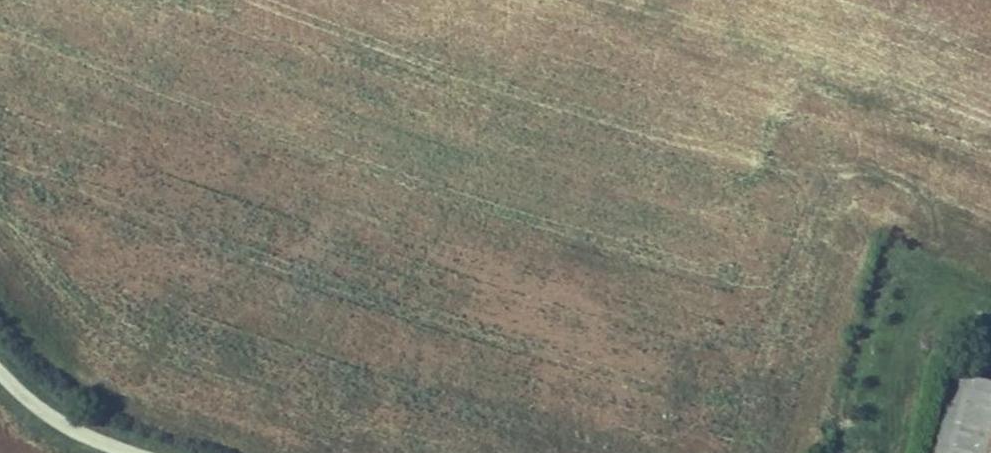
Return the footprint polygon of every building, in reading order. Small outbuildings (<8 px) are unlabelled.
[(938,452),(985,452),(990,435),(990,382),(963,374),(938,452)]
